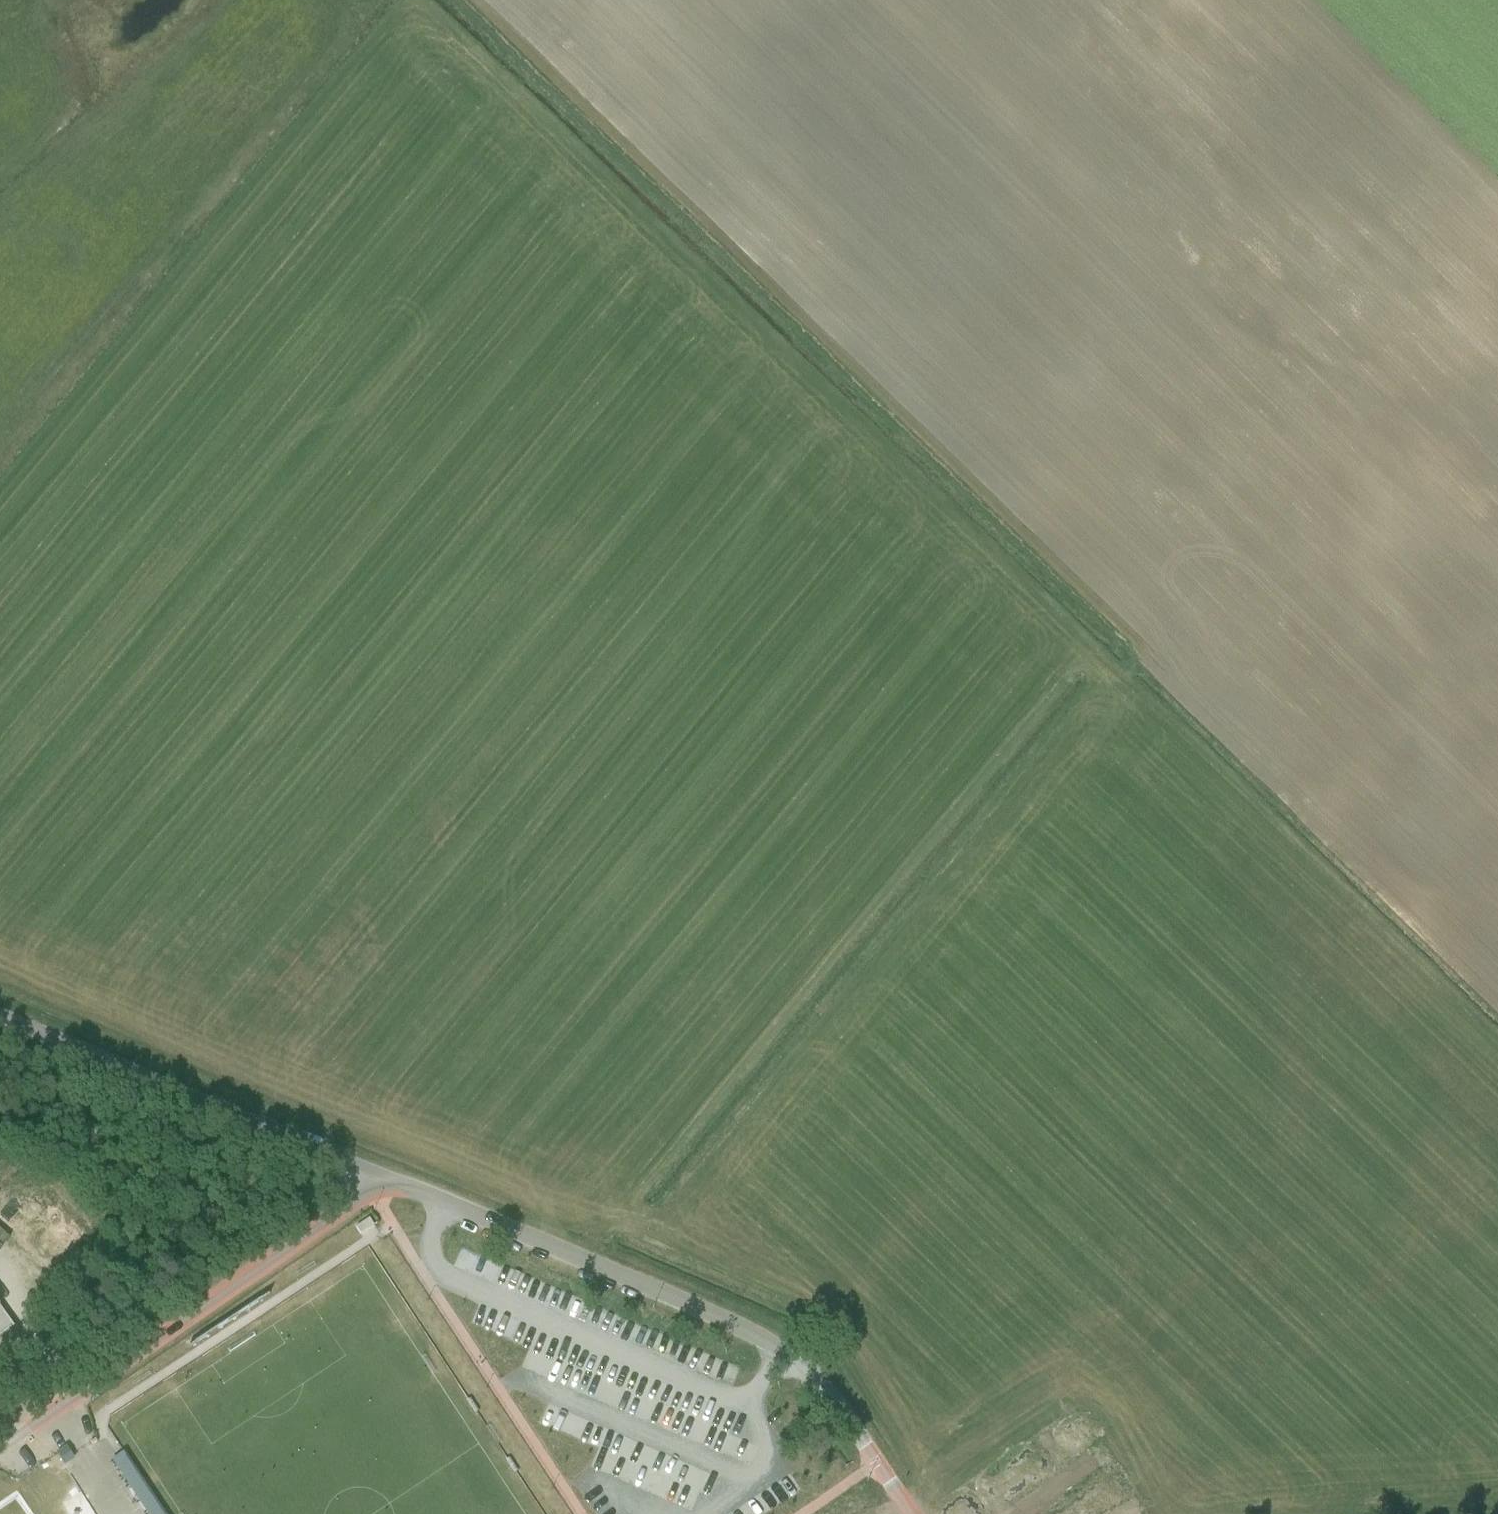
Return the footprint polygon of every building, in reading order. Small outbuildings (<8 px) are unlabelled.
[(24,1166),(0,1191),(6,1197),(11,1192),(24,1206),(10,1220),(56,1267),(90,1233),(24,1166)] [(14,1328),(0,1309),(0,1338),(14,1328)] [(66,1447),(56,1453),(64,1467),(74,1460),(66,1447)] [(114,1459),(123,1473),(121,1475),(146,1513),(164,1513),(124,1454),(121,1455),(114,1459)]
